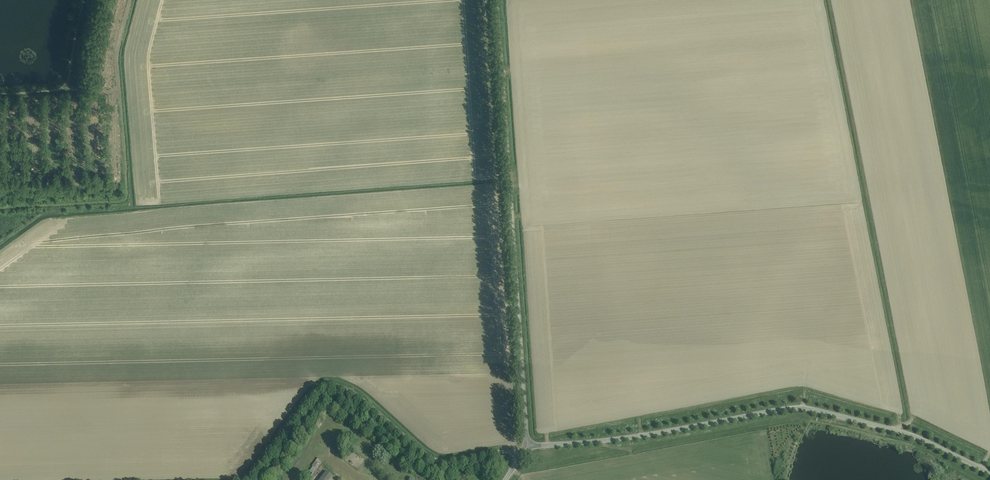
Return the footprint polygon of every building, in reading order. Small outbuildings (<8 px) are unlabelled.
[(339,439),(332,448),(339,454),(346,445),(339,439)] [(313,467),(309,473),(311,475),(322,462),(318,459),(312,466),(313,467)] [(332,476),(326,472),(320,479),(329,479),(332,476)]
